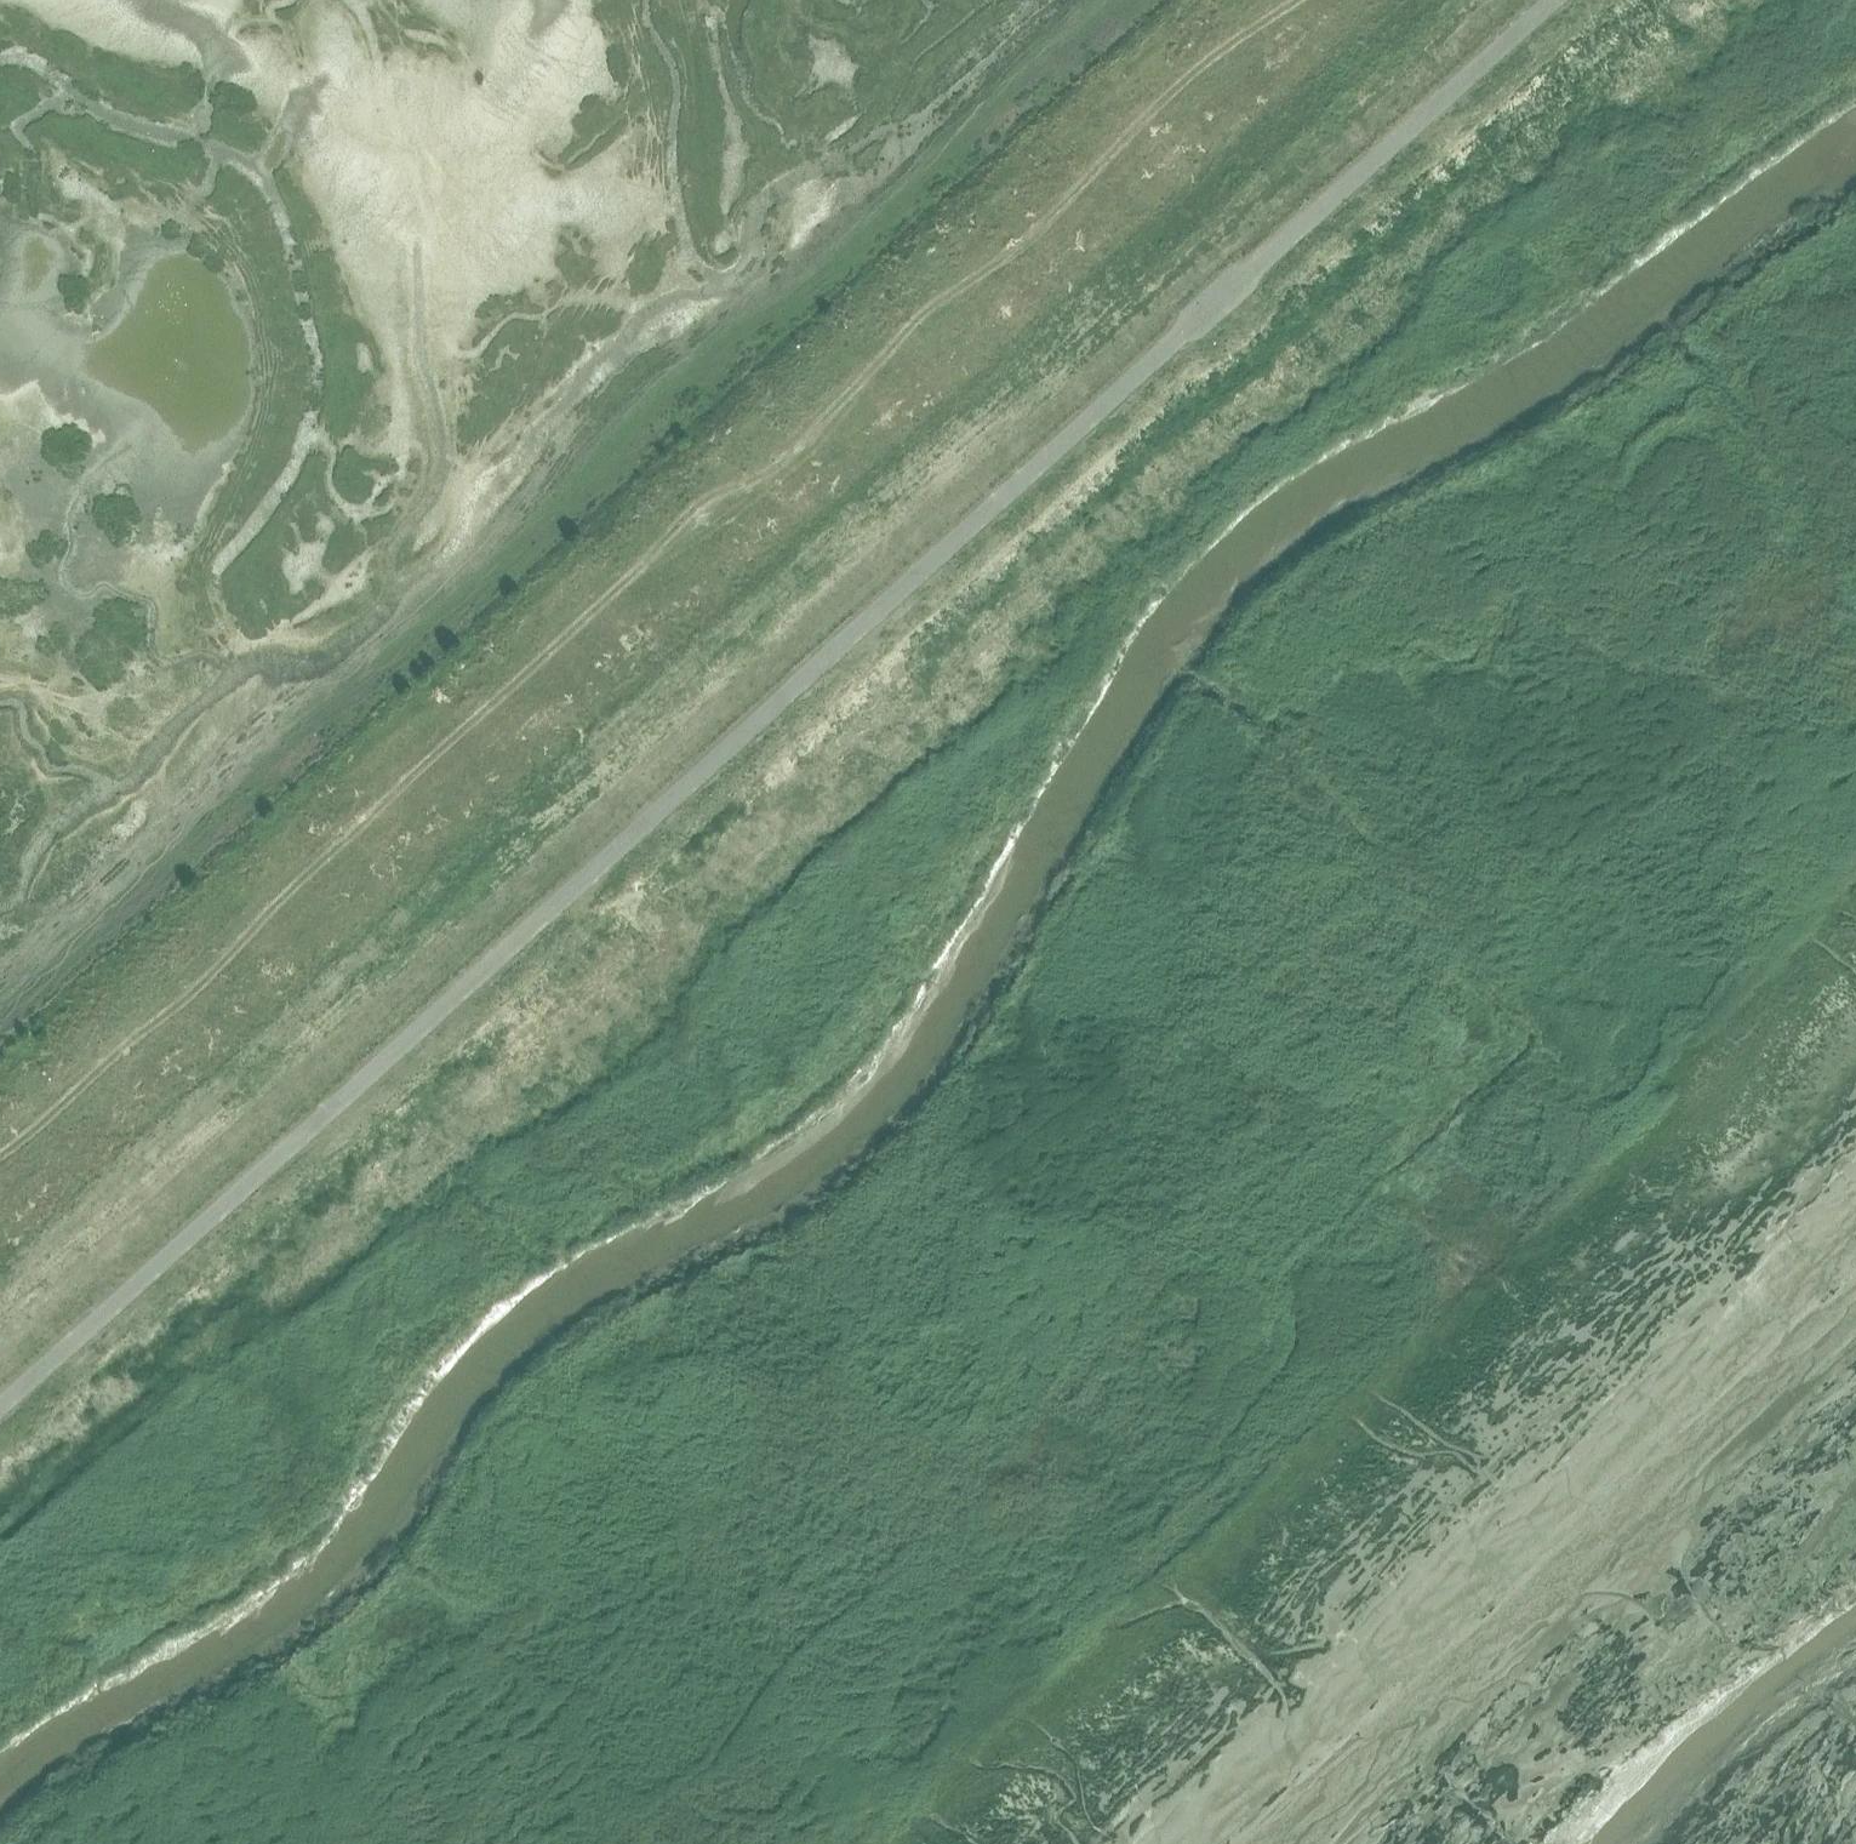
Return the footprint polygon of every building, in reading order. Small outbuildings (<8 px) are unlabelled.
[(816,63),(820,78),(838,73),(833,58),(816,63)]
